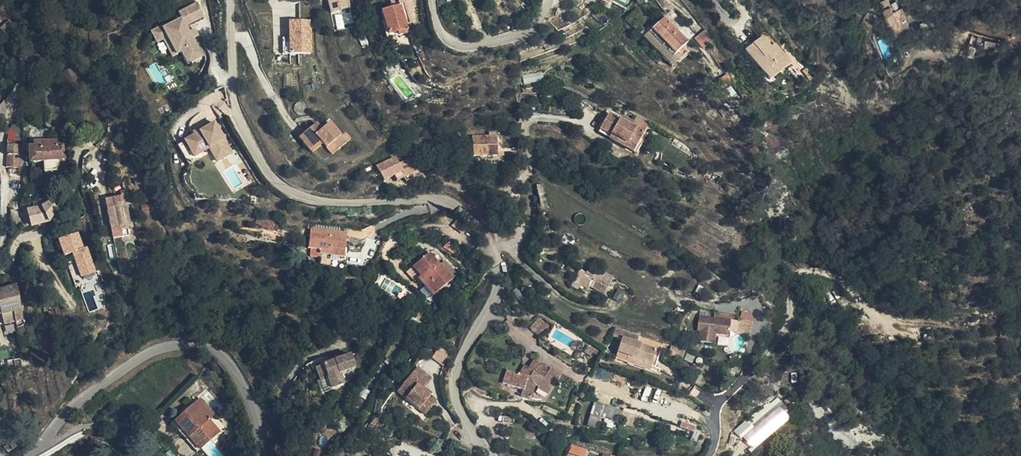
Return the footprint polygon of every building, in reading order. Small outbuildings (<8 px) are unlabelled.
[(349,9),(348,0),(326,0),(327,11),(349,9)] [(910,29),(902,8),(893,12),(888,0),(886,0),(879,3),(892,36),(910,29)] [(894,10),(899,8),(896,1),(891,3),(894,10)] [(199,4),(188,10),(195,23),(206,18),(199,4)] [(398,37),(408,34),(406,27),(405,21),(400,8),(381,14),(388,36),(397,33),(398,36),(398,37)] [(194,40),(196,39),(192,32),(191,33),(188,26),(195,23),(188,10),(181,14),(183,18),(169,25),(164,28),(177,53),(182,51),(188,65),(203,57),(194,40)] [(687,44),(664,20),(644,39),(672,68),(679,60),(675,55),(687,44)] [(14,30),(6,23),(0,30),(0,35),(6,40),(14,30)] [(172,55),(177,53),(164,28),(169,25),(168,23),(153,30),(158,41),(164,38),(172,55)] [(703,50),(713,41),(706,32),(695,40),(703,50)] [(286,36),(286,46),(287,56),(297,56),(297,36),(286,36)] [(763,39),(745,54),(764,76),(785,57),(778,48),(774,52),(771,49),(763,39)] [(785,57),(764,76),(770,82),(791,64),(785,57)] [(69,84),(76,80),(71,69),(64,72),(69,84)] [(809,84),(815,79),(808,69),(802,73),(809,84)] [(720,80),(715,71),(710,74),(715,83),(720,80)] [(741,96),(732,84),(731,84),(726,77),(722,80),(735,101),(741,96)] [(294,108),(294,111),(295,114),(298,116),(301,116),(303,115),(306,113),(307,110),(306,107),(305,105),(304,104),(301,103),(299,103),(296,104),(294,106),(294,108)] [(622,123),(609,116),(600,130),(611,136),(610,140),(618,144),(619,141),(627,145),(629,143),(636,146),(643,134),(632,128),(622,123)] [(624,119),(622,123),(632,128),(635,124),(624,119)] [(214,154),(228,146),(214,123),(200,131),(193,136),(185,140),(195,156),(210,148),(214,154)] [(337,151),(346,144),(340,137),(329,124),(321,130),(315,135),(310,129),(298,139),(308,151),(320,142),(322,145),(326,149),(331,144),(337,151)] [(315,124),(310,129),(315,135),(321,130),(315,124)] [(611,136),(600,130),(598,134),(610,140),(611,136)] [(346,144),(350,141),(344,134),(343,135),(340,137),(346,144)] [(496,136),(471,136),(471,156),(496,156),(496,136)] [(185,140),(179,144),(190,163),(196,159),(195,156),(185,140)] [(618,144),(637,155),(640,148),(636,146),(629,143),(627,145),(619,141),(618,144)] [(320,142),(308,151),(311,154),(314,151),(322,145),(320,142)] [(57,143),(32,144),(32,149),(29,149),(29,163),(43,162),(44,172),(57,172),(56,161),(63,160),(61,148),(57,148),(57,143)] [(326,149),(332,156),(337,151),(331,144),(326,149)] [(20,147),(6,146),(6,169),(19,170),(20,147)] [(232,153),(228,146),(214,154),(218,162),(232,153)] [(549,158),(557,162),(561,152),(554,149),(549,158)] [(395,159),(375,170),(383,183),(394,178),(396,183),(403,179),(406,183),(420,175),(411,159),(398,166),(395,159)] [(130,226),(124,196),(105,201),(111,231),(119,229),(130,226)] [(32,228),(48,223),(56,210),(48,204),(41,208),(27,212),(32,228)] [(347,233),(348,228),(324,225),(312,223),(311,228),(347,233)] [(319,255),(344,258),(347,233),(311,228),(308,249),(320,251),(319,255)] [(83,230),(59,237),(63,255),(73,252),(79,276),(94,273),(83,230)] [(421,277),(418,279),(433,296),(451,280),(439,266),(428,253),(412,267),(421,277)] [(439,266),(451,280),(456,276),(444,262),(439,266)] [(603,295),(607,288),(580,272),(575,279),(603,295)] [(10,304),(12,304),(20,301),(17,285),(7,288),(10,304)] [(14,311),(12,304),(10,304),(7,288),(0,291),(0,311),(1,316),(14,311)] [(725,339),(728,324),(698,316),(694,331),(697,332),(694,342),(709,346),(712,336),(725,339)] [(539,320),(531,329),(540,337),(548,329),(539,320)] [(637,344),(639,337),(615,329),(613,337),(621,340),(615,360),(627,364),(628,357),(652,365),(656,351),(637,344)] [(9,342),(7,336),(0,337),(0,343),(1,344),(6,343),(9,342)] [(592,354),(594,351),(588,347),(584,354),(590,358),(592,354)] [(682,360),(684,352),(672,347),(671,347),(668,355),(682,360)] [(660,352),(656,351),(652,365),(656,366),(660,352)] [(355,368),(349,356),(314,370),(319,382),(325,380),(330,392),(342,387),(338,375),(355,368)] [(628,357),(627,364),(650,371),(652,365),(628,357)] [(549,371),(533,362),(529,369),(528,371),(533,373),(530,379),(520,376),(506,372),(503,385),(522,392),(521,397),(531,400),(535,387),(538,389),(538,390),(547,396),(559,375),(550,369),(549,371)] [(528,371),(529,369),(524,366),(520,376),(530,379),(533,373),(528,371)] [(423,392),(425,389),(432,381),(418,369),(398,394),(418,411),(422,407),(428,413),(436,403),(430,398),(423,392)] [(432,395),(425,389),(423,392),(430,398),(432,395)] [(200,400),(175,422),(201,450),(212,440),(201,428),(214,415),(200,400)] [(596,425),(598,418),(599,416),(617,422),(620,413),(594,405),(588,427),(595,429),(596,425)] [(422,407),(418,411),(425,417),(428,413),(422,407)] [(640,423),(641,418),(623,414),(622,419),(625,420),(624,426),(638,430),(640,423)] [(214,415),(201,428),(212,440),(225,428),(214,415)] [(770,424),(767,418),(757,423),(760,429),(770,424)] [(201,450),(175,422),(172,425),(200,455),(202,453),(201,450)] [(564,447),(568,443),(562,439),(559,444),(564,447)] [(8,455),(16,450),(12,444),(4,450),(8,455)]
